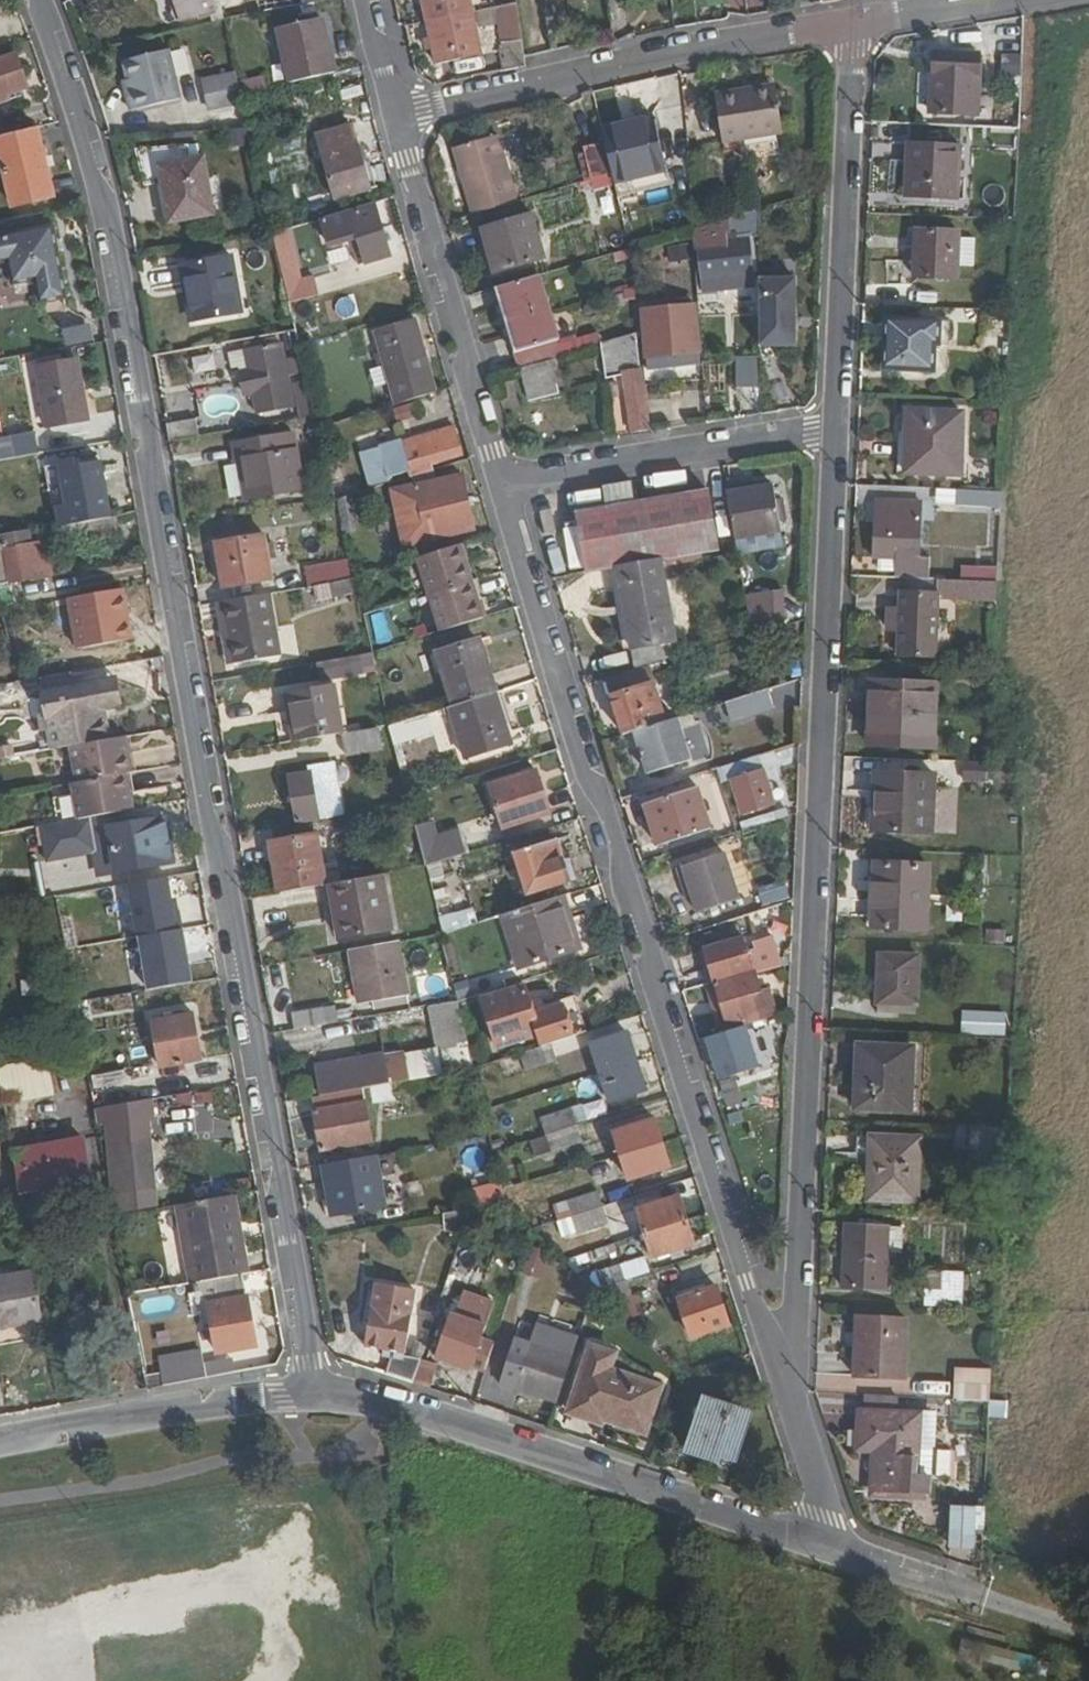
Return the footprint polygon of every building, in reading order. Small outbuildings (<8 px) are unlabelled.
[(184,15),(216,6),(218,11),(213,12),(216,20),(225,18),(221,0),(179,0),(184,15)] [(430,65),(474,59),(463,0),(419,0),(430,65)] [(500,73),(522,68),(514,15),(491,19),(500,73)] [(281,30),(292,83),(342,72),(336,42),(331,43),(326,20),(281,30)] [(171,48),(126,58),(130,77),(132,89),(128,90),(132,108),(182,97),(171,48)] [(910,103),(909,108),(975,112),(980,52),(967,51),(913,48),(910,103)] [(4,99),(2,93),(29,85),(19,50),(0,56),(0,100),(4,99)] [(206,77),(209,110),(243,107),(240,74),(206,77)] [(737,93),(772,88),(771,82),(735,87),(737,93)] [(735,87),(709,92),(718,142),(779,133),(772,88),(737,93),(735,87)] [(656,116),(602,129),(614,185),(667,173),(656,116)] [(318,130),(321,139),(338,197),(371,186),(351,121),(318,130)] [(42,125),(1,134),(17,201),(58,194),(42,125)] [(450,144),(469,215),(515,202),(495,131),(450,144)] [(317,138),(288,143),(296,194),(325,189),(317,138)] [(188,140),(141,149),(147,177),(164,175),(173,216),(216,210),(204,152),(192,154),(188,140)] [(959,144),(907,140),(905,160),(912,168),(910,194),(954,198),(959,144)] [(603,141),(581,145),(590,189),(612,184),(603,141)] [(598,216),(614,212),(609,190),(593,193),(598,216)] [(378,207),(354,213),(367,259),(391,253),(378,207)] [(754,210),(729,218),(734,237),(760,229),(754,210)] [(527,213),(476,228),(488,271),(540,256),(527,213)] [(0,234),(0,263),(11,261),(15,283),(39,279),(43,302),(70,297),(56,224),(0,234)] [(291,226),(274,231),(280,254),(296,250),(291,226)] [(960,231),(918,229),(916,275),(958,278),(960,231)] [(745,238),(695,244),(700,288),(740,285),(739,271),(748,269),(745,238)] [(235,252),(186,261),(190,286),(193,285),(201,323),(246,315),(235,252)] [(796,268),(758,274),(760,342),(796,336),(796,268)] [(302,274),(285,278),(294,315),(311,311),(302,274)] [(553,336),(533,275),(490,288),(510,349),(553,336)] [(692,306),(643,310),(646,371),(695,368),(692,306)] [(377,328),(399,400),(438,388),(416,316),(377,328)] [(943,320),(886,318),(883,370),(936,372),(938,346),(941,346),(943,320)] [(375,327),(362,331),(382,404),(395,400),(375,327)] [(646,428),(634,332),(601,342),(604,376),(622,374),(629,430),(646,428)] [(282,341),(247,347),(250,368),(242,370),(247,391),(255,389),(259,410),(295,402),(286,363),(292,362),(290,354),(285,355),(282,341)] [(217,355),(196,358),(198,374),(219,371),(217,355)] [(757,388),(758,356),(733,355),(732,388),(757,388)] [(76,358),(40,363),(50,424),(92,417),(84,371),(78,372),(76,358)] [(305,417),(318,415),(307,370),(294,373),(305,417)] [(963,413),(910,412),(906,474),(960,478),(963,413)] [(407,468),(409,476),(466,458),(455,424),(420,431),(359,450),(368,483),(389,478),(388,473),(407,468)] [(61,425),(37,430),(40,451),(65,446),(61,425)] [(40,451),(37,430),(0,436),(0,458),(40,451)] [(294,431),(235,442),(238,461),(246,460),(252,495),(305,486),(294,431)] [(102,459),(61,466),(69,504),(108,496),(102,459)] [(246,460),(238,461),(244,496),(252,495),(246,460)] [(337,495),(338,498),(350,494),(343,463),(331,466),(337,495)] [(462,475),(416,484),(420,504),(412,506),(413,512),(402,515),(408,541),(474,527),(462,475)] [(574,512),(585,572),(703,555),(716,553),(707,493),(633,504),(631,483),(609,486),(611,507),(604,508),(574,512)] [(396,488),(402,515),(413,512),(412,506),(420,504),(416,484),(396,488)] [(773,484),(727,491),(734,535),(781,526),(773,484)] [(604,508),(611,507),(609,486),(601,485),(604,508)] [(962,506),(1000,508),(1000,491),(963,489),(962,506)] [(69,504),(59,505),(62,521),(65,521),(84,517),(111,513),(108,496),(69,504)] [(897,557),(896,579),(928,581),(929,560),(917,559),(921,502),(878,500),(875,557),(897,557)] [(111,513),(84,517),(88,536),(121,530),(118,511),(111,513)] [(53,573),(47,540),(33,543),(30,527),(0,533),(0,582),(53,573)] [(266,534),(217,543),(223,588),(272,579),(266,534)] [(573,534),(563,535),(563,565),(574,565),(573,534)] [(422,556),(444,631),(493,615),(488,594),(485,595),(479,597),(474,578),(464,541),(422,556)] [(661,565),(616,572),(629,650),(673,643),(661,565)] [(963,582),(996,584),(996,572),(964,570),(963,582)] [(474,578),(479,597),(485,595),(480,576),(474,578)] [(682,604),(678,576),(666,578),(670,606),(682,604)] [(357,578),(357,577),(331,581),(333,595),(361,591),(357,578)] [(320,598),(333,595),(331,581),(317,583),(320,598)] [(937,602),(995,604),(996,584),(963,582),(936,581),(934,596),(899,594),(898,611),(888,610),(887,630),(897,632),(896,658),(933,659),(937,602)] [(281,654),(271,591),(225,599),(235,663),(281,654)] [(748,619),(784,618),(783,592),(747,593),(748,619)] [(227,664),(235,663),(225,599),(216,600),(227,664)] [(48,615),(35,618),(39,634),(51,632),(48,615)] [(74,620),(53,624),(60,659),(81,655),(74,620)] [(489,693),(452,706),(469,757),(513,742),(496,691),(527,680),(513,638),(474,652),(489,693)] [(364,654),(341,657),(344,677),(367,673),(364,654)] [(41,675),(45,690),(75,684),(72,669),(41,675)] [(627,675),(599,678),(601,691),(629,688),(627,675)] [(116,676),(109,678),(114,705),(121,703),(116,676)] [(87,777),(94,815),(148,805),(141,769),(146,768),(140,731),(109,736),(103,708),(114,705),(109,678),(45,690),(48,712),(41,713),(44,728),(50,726),(54,746),(88,740),(94,776),(87,777)] [(938,684),(872,681),(869,745),(934,748),(938,684)] [(298,691),(306,740),(345,733),(348,753),(384,747),(381,727),(350,732),(341,682),(298,691)] [(610,697),(621,735),(631,732),(644,774),(687,762),(674,718),(666,721),(655,683),(610,697)] [(773,706),(798,707),(799,685),(775,683),(773,706)] [(729,724),(772,708),(764,687),(721,703),(729,724)] [(288,692),(257,694),(259,714),(289,712),(288,692)] [(436,741),(438,752),(453,749),(445,714),(397,724),(402,748),(436,741)] [(722,766),(731,789),(762,778),(754,756),(722,766)] [(962,779),(986,781),(987,763),(963,762),(962,779)] [(337,814),(335,802),(318,805),(314,784),(331,781),(329,764),(312,767),(312,772),(292,776),(299,820),(337,814)] [(536,770),(492,787),(506,826),(551,811),(536,770)] [(935,774),(875,771),(872,830),(932,834),(935,774)] [(731,789),(742,823),(774,813),(762,778),(731,789)] [(335,802),(331,781),(314,784),(318,805),(335,802)] [(692,788),(641,804),(653,845),(705,829),(692,788)] [(94,815),(45,824),(50,854),(99,844),(94,815)] [(164,815),(115,825),(123,869),(172,860),(164,815)] [(427,868),(443,933),(459,927),(443,861),(470,852),(462,829),(438,836),(433,819),(416,824),(426,866),(427,868)] [(272,842),(281,892),(328,884),(319,833),(272,842)] [(556,833),(514,848),(528,892),(576,876),(568,849),(562,850),(556,833)] [(739,900),(724,853),(676,869),(681,886),(688,884),(692,897),(698,914),(739,900)] [(928,867),(876,866),(873,927),(925,928),(928,867)] [(173,874),(116,884),(121,914),(143,911),(151,957),(186,951),(173,874)] [(382,875),(337,882),(343,917),(339,917),(344,939),(391,930),(382,875)] [(692,897),(688,884),(681,886),(686,898),(692,897)] [(563,893),(506,912),(523,965),(576,946),(566,913),(569,912),(563,893)] [(747,1020),(748,1024),(761,1020),(752,993),(762,989),(758,975),(779,967),(770,937),(746,944),(743,937),(704,950),(729,1026),(747,1020)] [(394,942),(354,949),(364,1003),(404,996),(394,942)] [(881,957),(878,1007),(918,1009),(920,958),(881,957)] [(136,968),(120,970),(122,984),(127,983),(127,987),(139,985),(136,968)] [(113,1013),(142,1006),(139,994),(110,1000),(113,1013)] [(507,1057),(520,1053),(526,1070),(557,1060),(552,1043),(547,1044),(538,1014),(531,994),(491,1007),(507,1057)] [(471,1053),(458,999),(431,1004),(441,1058),(471,1053)] [(294,1011),(298,1028),(342,1020),(339,1003),(294,1011)] [(959,1011),(958,1034),(1003,1036),(1004,1012),(959,1011)] [(548,1012),(538,1014),(547,1044),(552,1043),(557,1041),(548,1012)] [(194,1013),(153,1020),(161,1064),(201,1058),(194,1013)] [(656,1085),(638,1029),(601,1040),(620,1096),(656,1085)] [(727,1031),(705,1038),(718,1078),(739,1071),(727,1031)] [(858,1109),(909,1112),(913,1047),(870,1045),(868,1070),(860,1070),(858,1109)] [(860,1070),(868,1070),(870,1045),(861,1045),(860,1070)] [(472,1068),(475,1068),(471,1053),(441,1058),(440,1059),(442,1073),(472,1068)] [(319,1073),(323,1093),(343,1090),(372,1085),(375,1103),(397,1099),(394,1081),(432,1075),(429,1054),(319,1073)] [(6,1103),(59,1099),(56,1061),(4,1064),(6,1103)] [(585,1063),(564,1068),(568,1083),(589,1078),(585,1063)] [(343,1090),(323,1093),(315,1095),(318,1110),(346,1104),(343,1090)] [(153,1097),(97,1107),(99,1124),(116,1121),(119,1139),(130,1138),(130,1141),(108,1145),(118,1208),(162,1201),(155,1164),(165,1162),(162,1141),(152,1142),(147,1117),(155,1116),(153,1097)] [(346,1104),(318,1110),(324,1152),(374,1143),(367,1101),(346,1104)] [(541,1119),(546,1135),(551,1151),(583,1141),(573,1109),(541,1119)] [(614,1129),(621,1153),(630,1178),(670,1166),(653,1117),(614,1129)] [(868,1155),(869,1136),(854,1134),(853,1153),(868,1155)] [(852,1172),(850,1198),(915,1202),(919,1139),(869,1136),(868,1155),(867,1172),(852,1172)] [(85,1139),(15,1152),(22,1190),(92,1178),(85,1139)] [(399,1153),(378,1157),(381,1173),(402,1169),(399,1153)] [(377,1155),(326,1164),(335,1215),(386,1206),(381,1173),(378,1157),(377,1155)] [(479,1207),(507,1201),(504,1192),(503,1188),(477,1194),(479,1207)] [(597,1190),(566,1199),(577,1231),(608,1221),(597,1190)] [(235,1194),(179,1204),(193,1282),(243,1273),(250,1272),(245,1247),(235,1250),(230,1220),(240,1218),(235,1194)] [(640,1209),(647,1232),(655,1255),(695,1242),(680,1196),(640,1209)] [(557,1206),(538,1208),(540,1230),(560,1228),(557,1206)] [(245,1247),(240,1218),(230,1220),(235,1250),(245,1247)] [(842,1288),(883,1290),(885,1248),(886,1225),(886,1224),(852,1222),(852,1242),(844,1241),(842,1288)] [(901,1226),(886,1225),(885,1248),(900,1249),(901,1226)] [(534,1253),(526,1275),(544,1281),(552,1259),(534,1253)] [(590,1271),(596,1290),(598,1291),(610,1304),(632,1297),(621,1262),(590,1271)] [(36,1268),(0,1275),(0,1314),(2,1324),(45,1316),(36,1268)] [(922,1270),(921,1306),(961,1307),(962,1271),(922,1270)] [(198,1307),(211,1305),(220,1351),(256,1344),(248,1298),(243,1273),(193,1282),(198,1307)] [(150,1288),(148,1276),(130,1279),(132,1292),(150,1288)] [(418,1291),(381,1278),(360,1337),(378,1343),(397,1350),(418,1291)] [(720,1285),(683,1297),(694,1332),(732,1321),(720,1285)] [(496,1301),(466,1290),(458,1314),(454,1315),(443,1346),(475,1358),(496,1301)] [(857,1320),(854,1381),(901,1383),(905,1322),(857,1320)] [(519,1386),(560,1399),(575,1353),(533,1340),(519,1386)] [(394,1356),(397,1350),(378,1343),(375,1351),(393,1357),(394,1356)] [(630,1356),(604,1348),(583,1414),(616,1424),(618,1417),(648,1426),(662,1385),(625,1373),(630,1356)] [(159,1358),(164,1384),(213,1375),(211,1366),(210,1361),(183,1367),(181,1355),(159,1358)] [(420,1365),(394,1356),(393,1357),(387,1373),(414,1381),(420,1383),(434,1387),(439,1374),(433,1371),(437,1362),(423,1357),(420,1365)] [(951,1400),(988,1401),(989,1369),(952,1368),(951,1400)] [(864,1394),(862,1417),(896,1419),(897,1396),(864,1394)] [(753,1410),(708,1395),(691,1449),(721,1459),(724,1453),(738,1457),(753,1410)] [(1004,1419),(1006,1402),(987,1400),(986,1417),(1004,1419)] [(910,1498),(915,1420),(896,1419),(862,1417),(860,1417),(858,1449),(874,1450),(873,1495),(910,1498)] [(946,1505),(945,1548),(973,1549),(975,1506),(946,1505)]
